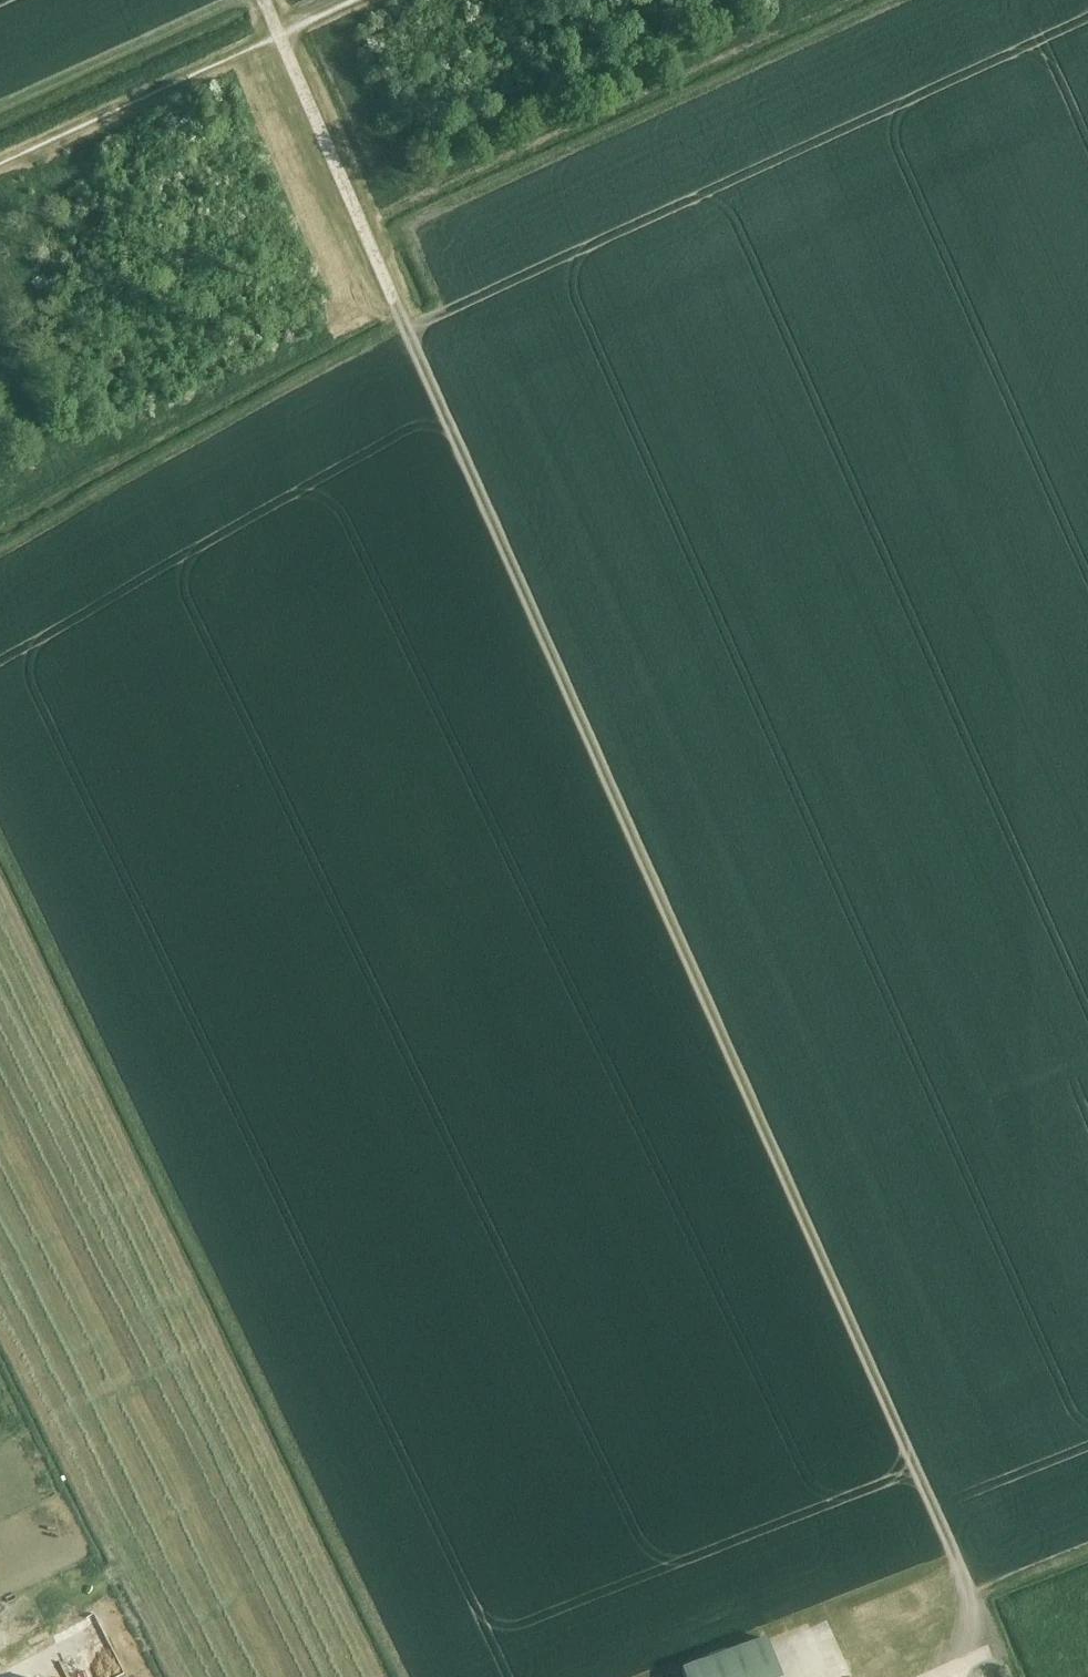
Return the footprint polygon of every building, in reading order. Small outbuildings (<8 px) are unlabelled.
[(767,1638),(682,1669),(685,1676),(782,1676),(767,1638)]
